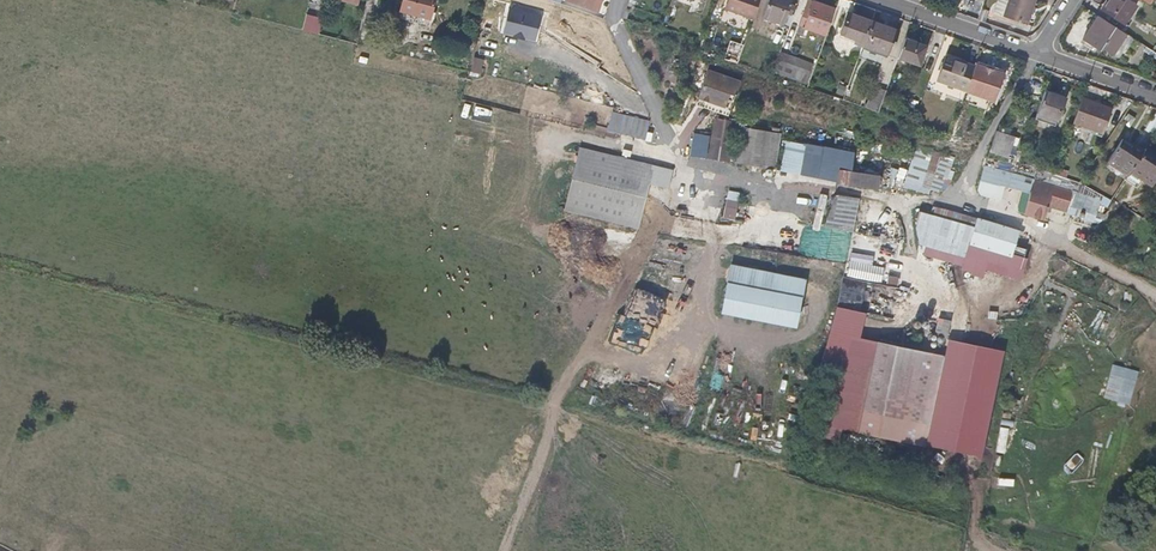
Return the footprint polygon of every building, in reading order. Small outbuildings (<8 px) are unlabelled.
[(433,0),(403,0),(400,9),(428,17),(433,0)] [(758,0),(727,0),(725,4),(724,8),(729,10),(746,16),(752,18),(758,0)] [(789,0),(765,0),(765,1),(760,15),(765,17),(782,22),(787,7),(789,0)] [(834,8),(821,4),(810,0),(808,0),(801,18),(799,25),(796,32),(800,35),(803,27),(807,29),(819,33),(824,35),(827,26),(830,18),(834,8)] [(1032,5),(1034,0),(1008,0),(1002,16),(1025,24),(1032,5)] [(1134,7),(1123,0),(1106,0),(1100,10),(1122,25),(1134,7)] [(428,17),(400,9),(398,17),(426,25),(428,17)] [(860,21),(862,17),(860,17),(847,12),(846,16),(860,21)] [(317,34),(320,19),(303,15),(299,30),(317,34)] [(864,40),(871,20),(862,17),(860,21),(846,16),(845,19),(840,32),(855,37),(853,42),(862,45),(864,40)] [(1112,53),(1125,34),(1110,24),(1098,16),(1092,25),(1083,39),(1100,50),(1102,46),(1112,53)] [(896,34),(881,28),(882,24),(881,24),(871,20),(864,40),(862,45),(869,47),(887,53),(891,42),(893,43),(896,34)] [(896,34),(897,29),(882,24),(881,28),(896,34)] [(350,42),(351,37),(335,32),(333,38),(350,42)] [(918,65),(924,46),(903,38),(896,58),(918,65)] [(532,56),(536,43),(522,39),(518,53),(532,56)] [(736,62),(743,45),(735,42),(730,54),(728,60),(736,62)] [(812,64),(789,56),(779,53),(776,60),(797,67),(809,71),(812,64)] [(480,74),(484,59),(473,56),(469,72),(480,74)] [(965,89),(972,69),(973,65),(945,56),(937,79),(965,89)] [(805,83),(809,71),(797,67),(776,60),(772,71),(805,83)] [(734,98),(739,82),(704,70),(699,87),(694,99),(703,102),(723,108),(727,96),(734,98)] [(878,112),(885,91),(872,86),(865,107),(866,107),(878,112)] [(1065,96),(1045,89),(1044,91),(1064,99),(1065,96)] [(1060,110),(1064,99),(1044,91),(1043,95),(1036,113),(1056,120),(1060,110)] [(979,125),(988,98),(971,92),(962,120),(979,125)] [(727,117),(734,98),(727,96),(723,108),(703,102),(694,99),(692,105),(706,110),(727,117)] [(1103,134),(1111,108),(1081,98),(1072,123),(1103,134)] [(626,135),(630,117),(618,114),(615,129),(614,132),(626,135)] [(637,137),(641,120),(630,117),(626,135),(629,135),(637,137)] [(733,134),(735,122),(714,118),(712,130),(711,137),(732,140),(733,134)] [(643,139),(647,121),(641,120),(637,137),(643,139)] [(648,141),(652,123),(647,121),(643,139),(648,141)] [(775,152),(777,138),(778,132),(768,130),(750,128),(742,127),(739,143),(737,158),(736,162),(749,164),(766,167),(772,168),(775,152)] [(1007,157),(1013,135),(995,130),(989,152),(1007,157)] [(706,153),(709,136),(695,134),(695,135),(691,151),(706,153)] [(728,162),(732,140),(711,137),(707,158),(728,162)] [(1130,170),(1141,153),(1132,147),(1121,140),(1107,161),(1127,175),(1127,174),(1130,170)] [(800,162),(803,145),(785,142),(783,156),(781,166),(780,172),(798,175),(800,162)] [(603,149),(580,143),(579,149),(602,155),(603,149)] [(813,177),(819,147),(804,144),(799,175),(813,177)] [(1143,150),(1134,144),(1132,147),(1141,153),(1143,150)] [(1146,146),(1144,149),(1155,156),(1155,155),(1155,154),(1146,146)] [(653,167),(650,166),(620,159),(602,155),(579,149),(575,165),(590,169),(622,176),(642,181),(649,183),(651,183),(652,180),(650,179),(653,167)] [(930,186),(942,152),(934,149),(926,169),(921,183),(930,186)] [(1155,178),(1155,157),(1155,156),(1144,149),(1143,150),(1141,153),(1130,170),(1142,179),(1151,185),(1155,178)] [(1127,175),(1107,161),(1104,165),(1124,179),(1127,175)] [(649,183),(642,181),(622,176),(590,169),(575,165),(570,184),(564,211),(575,214),(599,219),(611,222),(629,226),(633,227),(638,228),(641,217),(643,209),(644,206),(648,189),(649,183)] [(1008,185),(1011,173),(995,169),(984,166),(980,180),(998,184),(1007,187),(1008,185)] [(878,186),(880,173),(855,169),(844,168),(840,180),(847,181),(878,186)] [(1142,179),(1130,170),(1127,174),(1139,183),(1142,179)] [(1049,200),(1053,185),(1047,183),(1025,177),(1011,173),(1008,185),(1030,192),(1024,213),(1043,219),(1046,211),(1050,212),(1053,201),(1049,200)] [(942,190),(949,180),(942,178),(937,188),(942,190)] [(994,197),(998,184),(980,180),(977,189),(978,191),(980,193),(984,195),(994,197)] [(1067,206),(1072,190),(1054,184),(1053,185),(1049,200),(1053,201),(1067,206)] [(1095,214),(1100,198),(1087,194),(1072,190),(1067,206),(1095,214)] [(736,201),(737,193),(725,191),(724,199),(736,201)] [(745,202),(746,194),(737,193),(736,201),(745,202)] [(831,196),(828,232),(855,234),(858,199),(831,196)] [(734,210),(736,201),(724,199),(723,205),(723,208),(734,210)] [(949,221),(952,211),(930,204),(927,214),(949,221)] [(733,219),(734,210),(723,208),(721,218),(733,219)] [(975,219),(960,214),(952,211),(949,221),(972,228),(975,219)] [(1017,234),(1018,231),(1004,227),(988,221),(976,217),(975,219),(972,228),(968,243),(980,247),(1001,253),(1010,256),(1013,246),(1017,234)] [(1009,261),(1010,256),(1001,253),(980,247),(968,243),(964,255),(963,260),(974,263),(1005,272),(1009,261)] [(1020,259),(1023,249),(1013,246),(1010,256),(1020,259)] [(1019,263),(1020,259),(1010,256),(1009,261),(1005,272),(1016,275),(1019,263)] [(971,272),(974,263),(963,260),(960,268),(971,272)] [(801,294),(804,277),(798,276),(775,272),(730,265),(727,282),(726,291),(723,312),(727,313),(743,315),(764,318),(780,320),(798,322),(799,309),(801,294)] [(619,340),(659,349),(670,305),(630,295),(619,340)] [(945,358),(876,344),(857,435),(925,449),(945,358)] [(1138,375),(1112,367),(1103,401),(1130,408),(1138,375)]
